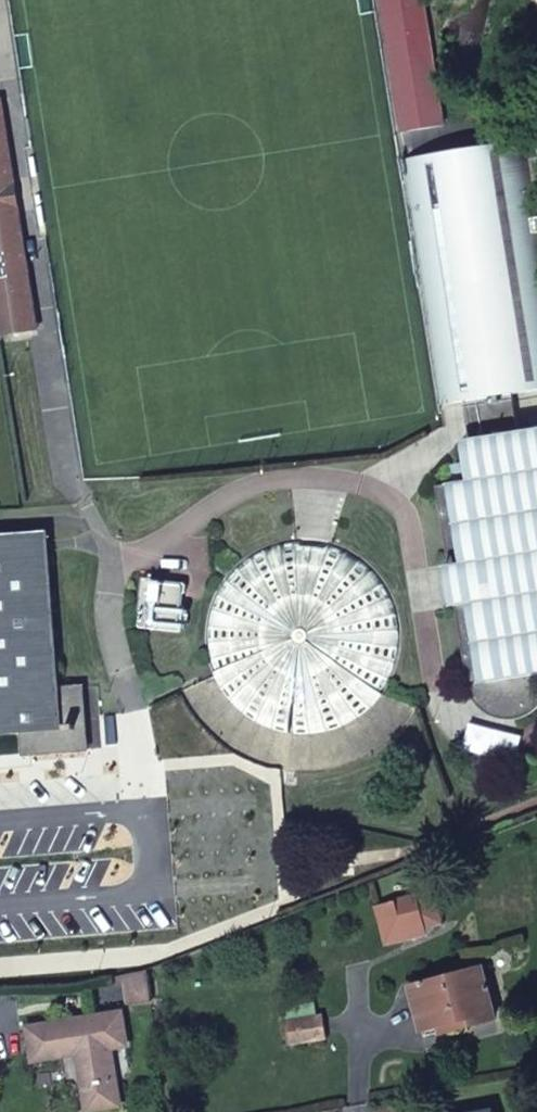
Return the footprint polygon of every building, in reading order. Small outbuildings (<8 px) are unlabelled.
[(409,134),(388,0),(380,0),(401,135),(409,134)] [(409,134),(444,129),(424,0),(388,0),(409,134)] [(0,104),(0,131),(28,317),(30,333),(36,332),(3,104),(0,104)] [(0,131),(0,337),(30,333),(28,317),(0,131)] [(536,392),(536,216),(525,143),(403,162),(442,407),(479,401),(517,396),(536,392)] [(522,432),(485,437),(453,441),(461,482),(436,486),(469,685),(476,684),(483,700),(494,709),(515,712),(515,718),(529,714),(536,706),(536,430),(522,432)] [(82,689),(57,691),(45,537),(0,540),(0,732),(22,730),(23,756),(87,751),(82,689)] [(342,546),(307,538),(290,540),(255,551),(227,575),(210,607),(206,643),(214,679),(235,708),(265,727),(282,733),(318,734),(352,723),(380,700),(388,685),(398,668),(402,632),(394,596),(373,567),(342,546)] [(186,586),(147,581),(145,582),(140,627),(182,633),(184,610),(173,607),(174,597),(185,597),(186,586)] [(435,894),(377,908),(388,948),(406,943),(405,936),(443,926),(435,894)] [(482,970),(411,988),(423,1031),(442,1025),(445,1033),(495,1019),(482,970)] [(146,973),(122,976),(126,1001),(127,1012),(150,1008),(146,973)] [(292,1043),(326,1038),(322,1016),(288,1021),(292,1043)] [(32,1027),(35,1052),(35,1056),(83,1052),(88,1107),(113,1104),(107,1047),(123,1046),(120,1017),(32,1027)]
